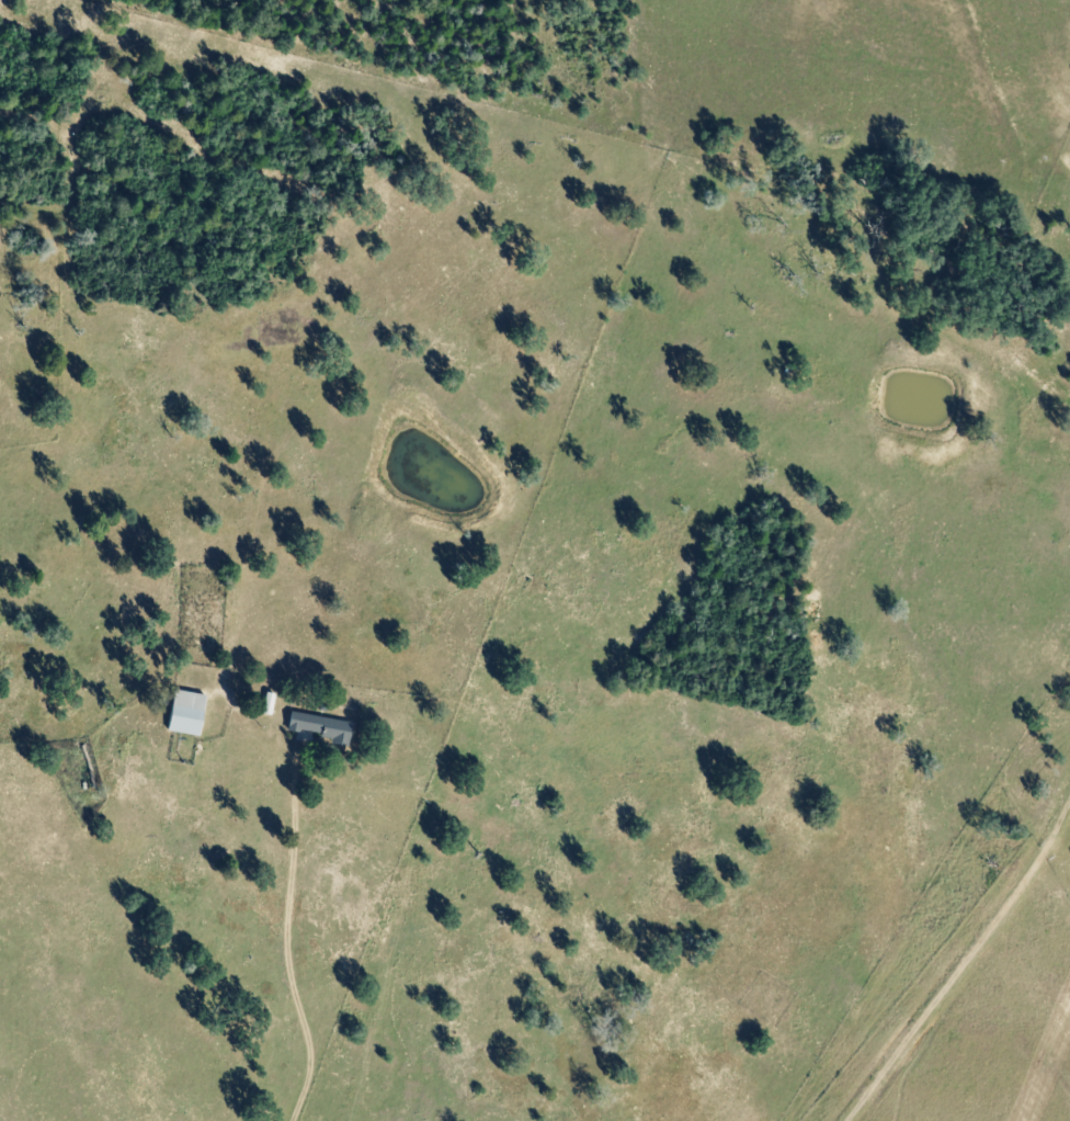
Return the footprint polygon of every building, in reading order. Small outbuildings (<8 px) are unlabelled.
[(179,690),(170,730),(202,737),(211,697),(179,690)] [(357,722),(293,712),(290,733),(353,743),(357,722)]
